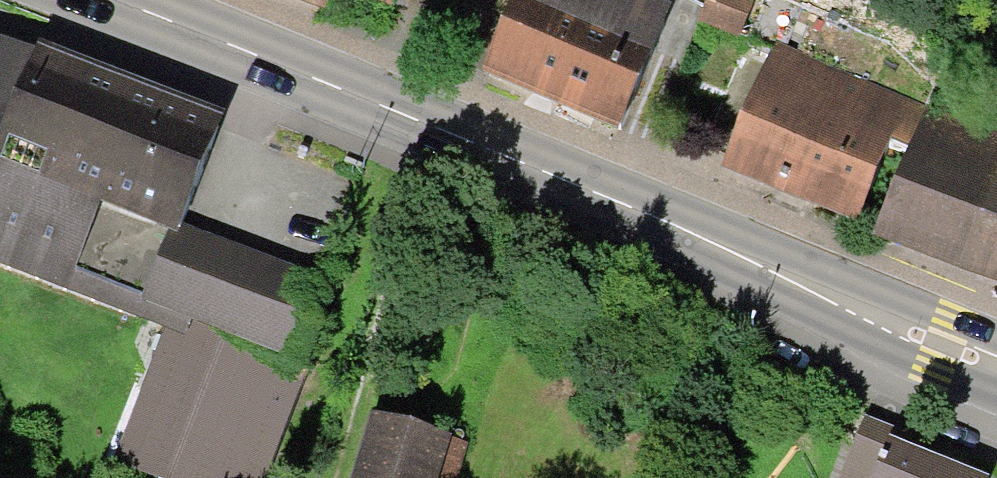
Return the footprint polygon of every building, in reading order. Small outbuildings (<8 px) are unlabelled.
[(480,73),(537,97),(618,131),(670,8),(650,0),(511,0),(480,73)] [(699,24),(737,40),(753,3),(746,0),(709,0),(699,24)] [(0,39),(0,267),(164,330),(115,466),(146,477),(266,477),(306,372),(288,364),(317,278),(186,225),(224,118),(31,44),(28,49),(0,39)] [(775,42),(722,170),(781,193),(857,224),(892,142),(906,147),(923,105),(775,42)] [(927,106),(871,238),(996,283),(996,133),(927,106)] [(353,477),(456,477),(467,443),(372,414),(353,477)] [(888,437),(892,427),(864,417),(840,477),(872,477),(888,437)] [(888,437),(872,477),(990,477),(901,442),(888,437)]
